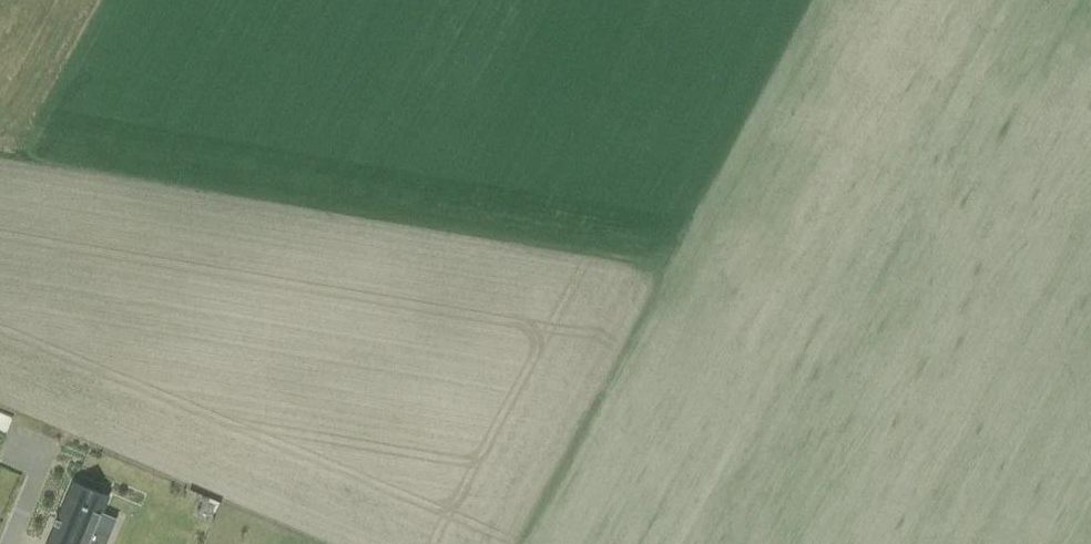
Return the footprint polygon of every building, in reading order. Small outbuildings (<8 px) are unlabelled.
[(55,543),(104,543),(107,535),(93,530),(106,497),(73,483),(53,533),(58,536),(55,543)]
